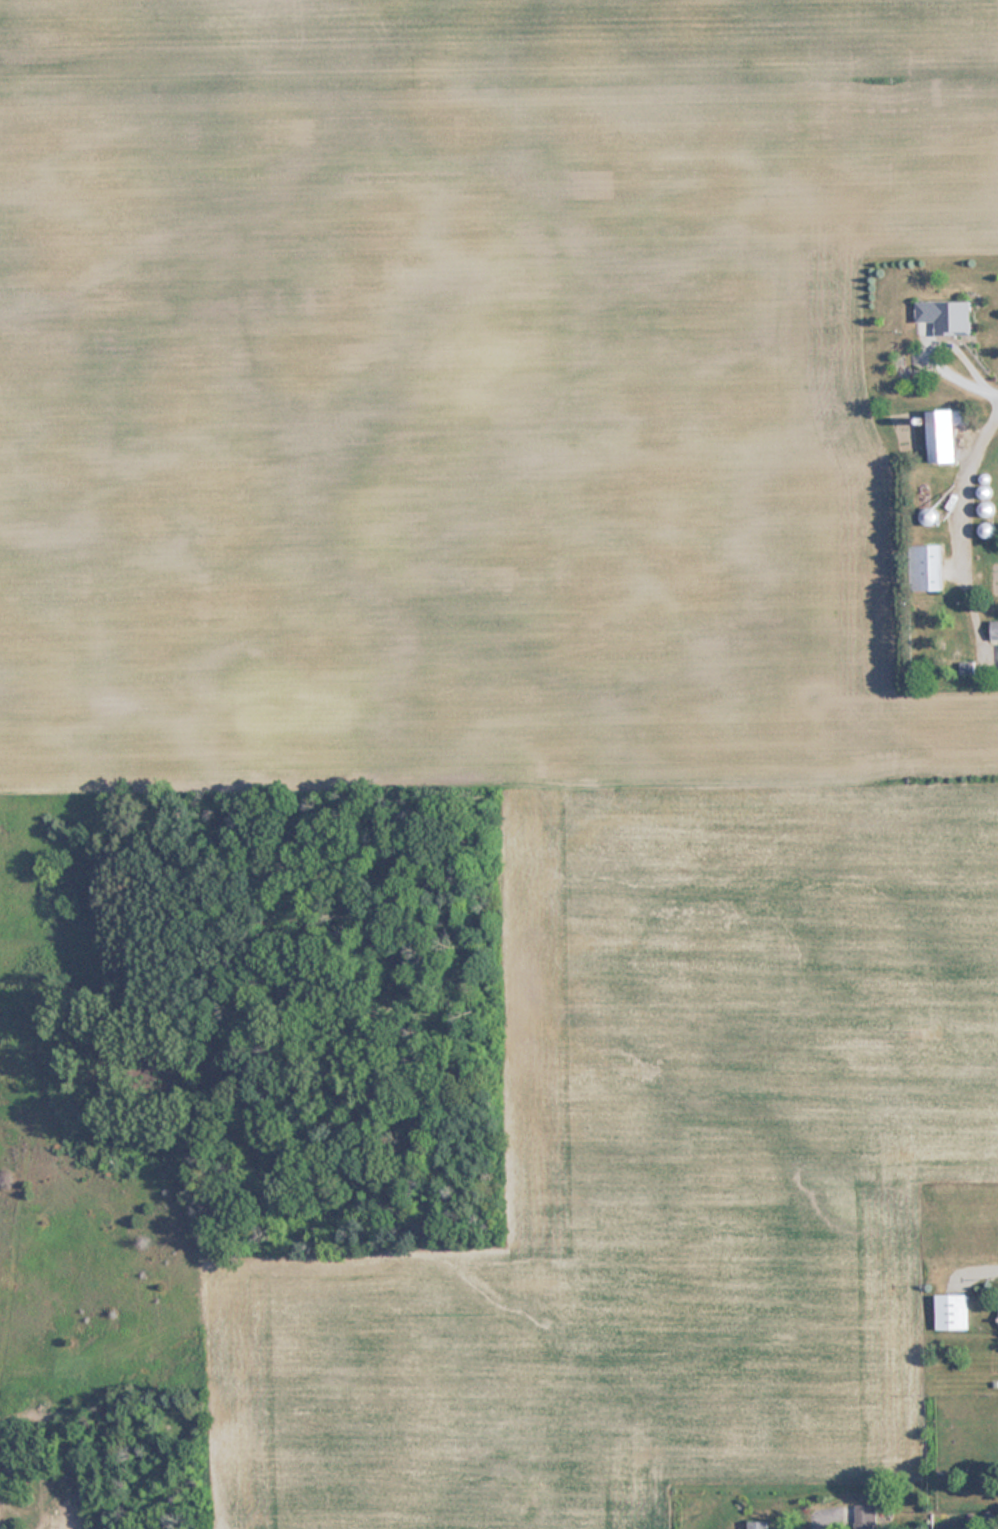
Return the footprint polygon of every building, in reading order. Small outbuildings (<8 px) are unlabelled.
[(973,335),(973,301),(919,301),(919,321),(937,321),(937,335),(973,335)] [(930,464),(957,463),(956,425),(971,425),(970,410),(929,411),(930,464)] [(938,511),(924,511),(924,525),(938,525),(938,511)] [(941,545),(910,545),(910,592),(941,592),(941,545)] [(936,1330),(968,1330),(968,1293),(936,1293),(936,1330)] [(876,1505),(856,1505),(856,1528),(876,1528),(876,1505)]
